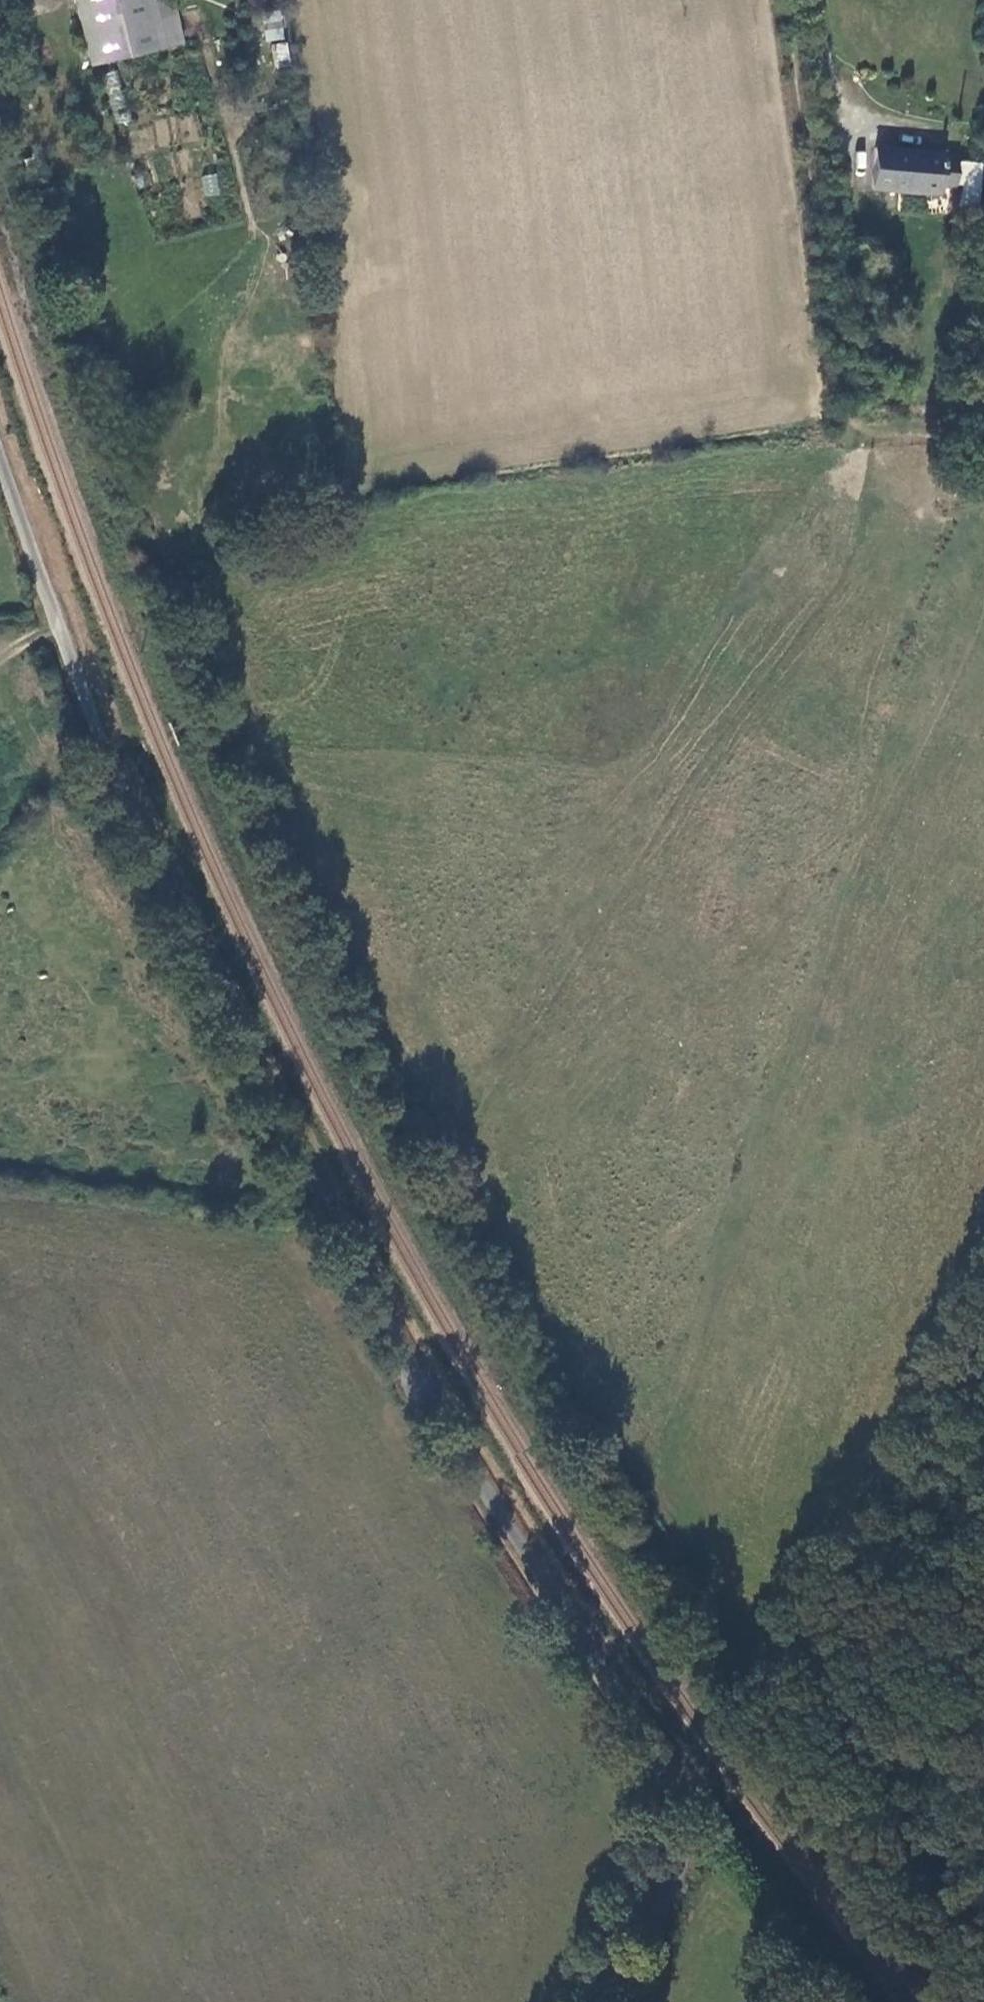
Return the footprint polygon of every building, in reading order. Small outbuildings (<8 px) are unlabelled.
[(152,0),(71,0),(87,63),(164,45),(152,0)] [(171,0),(152,0),(164,45),(182,40),(171,0)] [(945,152),(874,146),(871,193),(941,198),(942,189),(956,190),(956,186),(958,162),(958,158),(945,157),(945,152)] [(958,162),(956,186),(960,187),(958,210),(979,212),(983,164),(958,162)] [(204,196),(218,194),(216,174),(201,176),(204,196)]
